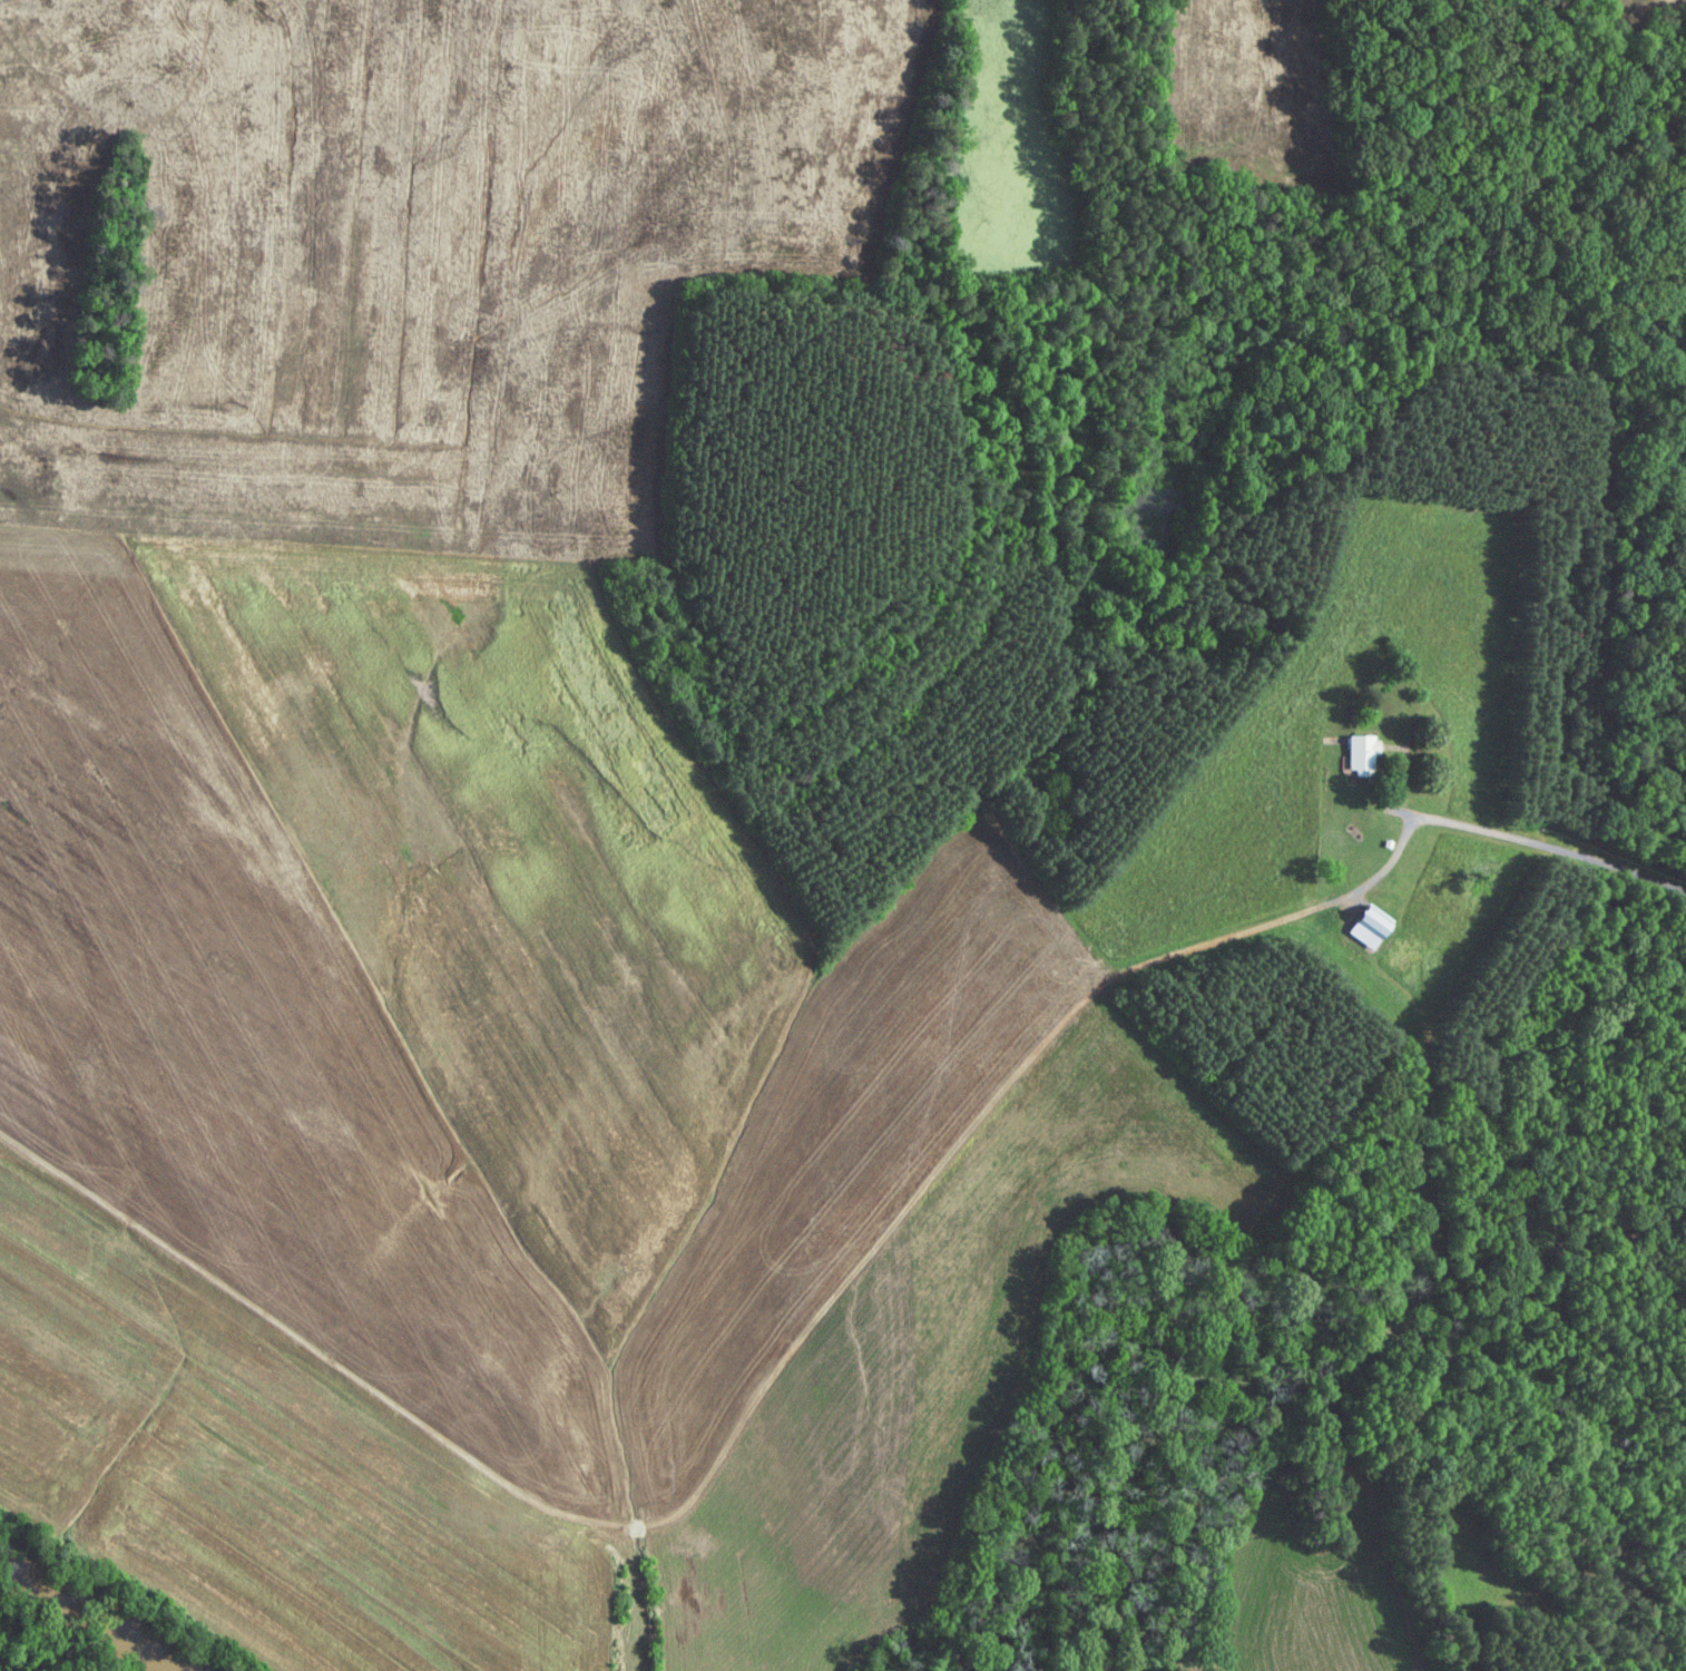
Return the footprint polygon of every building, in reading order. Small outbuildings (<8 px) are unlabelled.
[(1343,768),(1352,768),(1352,771),(1372,771),(1373,734),(1344,734),(1343,768)] [(1341,931),(1368,947),(1386,917),(1359,901),(1341,931)]
